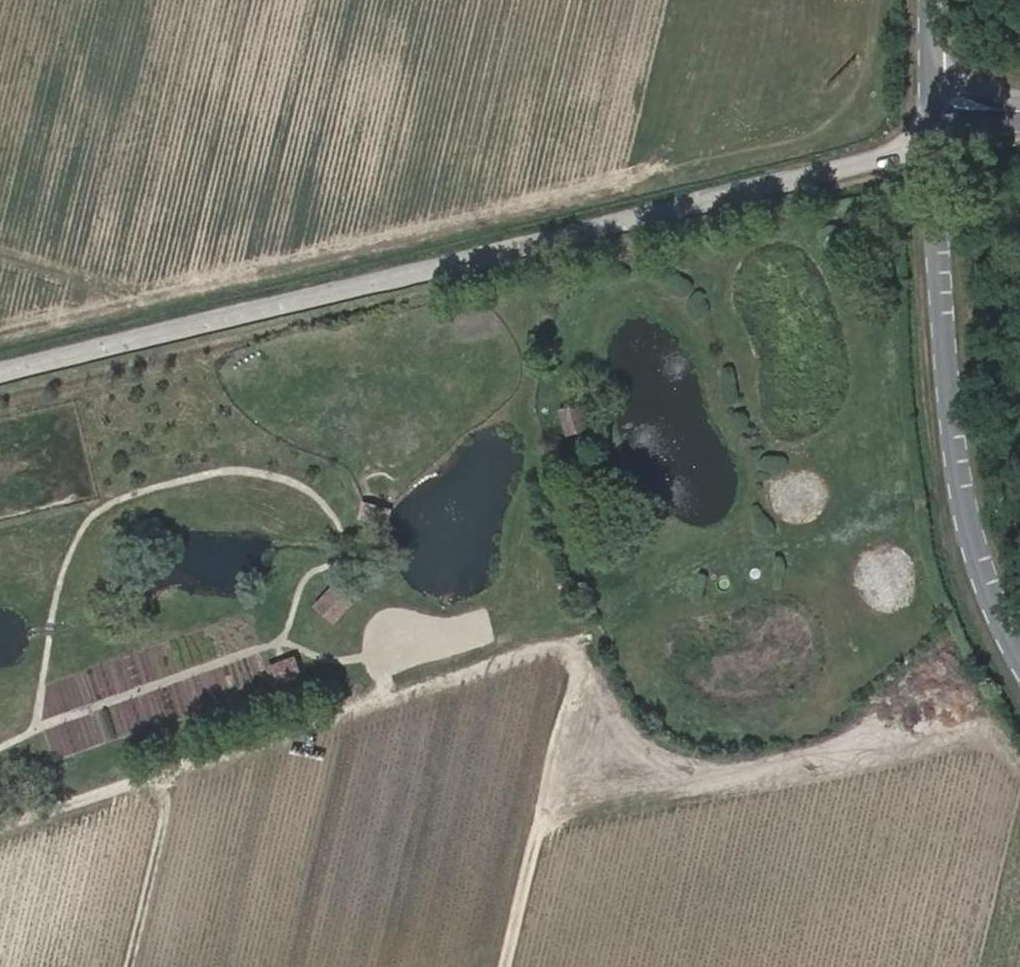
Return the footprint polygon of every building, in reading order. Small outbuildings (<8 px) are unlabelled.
[(567,407),(549,411),(556,437),(574,433),(567,407)] [(332,582),(315,604),(338,621),(355,599),(332,582)] [(273,675),(302,672),(300,656),(271,659),(273,675)]
